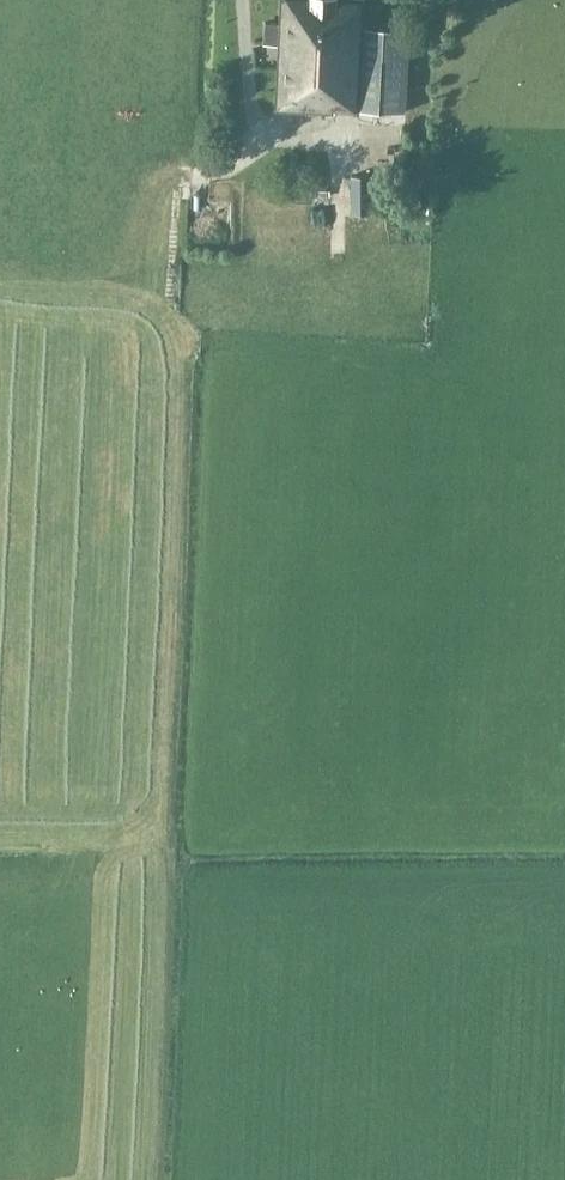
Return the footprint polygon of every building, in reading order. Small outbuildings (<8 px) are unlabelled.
[(264,22),(263,44),(278,45),(275,109),(335,112),(335,109),(406,111),(410,27),(364,25),(365,0),(280,0),(279,23),(264,22)] [(351,175),(352,214),(371,214),(371,175),(351,175)]
